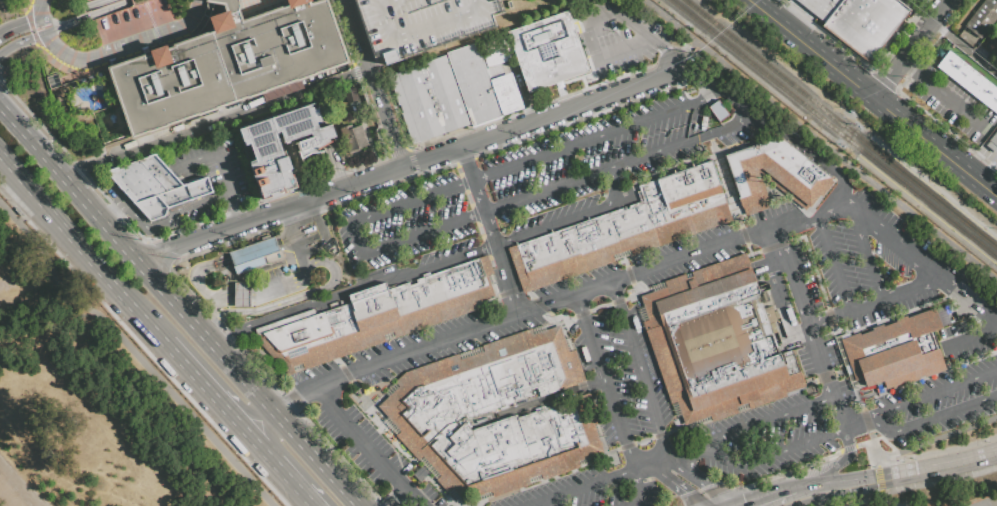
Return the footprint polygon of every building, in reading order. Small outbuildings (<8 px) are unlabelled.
[(209,16),(213,28),(171,43),(172,45),(168,46),(167,44),(150,49),(151,52),(144,54),(144,52),(105,66),(130,137),(148,131),(149,132),(168,125),(168,124),(197,114),(197,115),(218,108),(218,107),(246,97),(246,98),(267,91),(267,90),(295,80),(296,81),(317,74),(317,73),(350,61),(328,0),(316,0),(313,1),(313,0),(288,0),(289,3),(243,18),(240,10),(239,10),(231,13),(230,9),(225,10),(209,16)] [(205,1),(205,0),(239,0),(239,2),(239,5),(239,9),(239,10),(231,13),(230,9),(225,10),(223,4),(205,1)] [(369,57),(380,53),(384,64),(494,27),(490,14),(501,11),(497,0),(350,0),(369,57)] [(810,10),(798,0),(818,0),(810,10)] [(810,10),(818,0),(842,0),(825,22),(810,10)] [(825,22),(842,0),(897,0),(910,10),(869,63),(821,26),(825,22)] [(963,27),(984,0),(996,0),(996,18),(980,40),(963,27)] [(506,32),(527,93),(589,71),(568,10),(506,32)] [(444,54),(476,42),(490,81),(503,116),(503,117),(471,129),(470,126),(445,56),(444,54)] [(489,67),(485,56),(508,48),(512,59),(489,67)] [(949,51),(996,90),(996,114),(936,67),(949,51)] [(422,64),(445,56),(470,126),(447,134),(422,64)] [(422,64),(447,134),(412,147),(387,77),(422,64)] [(511,73),(524,109),(503,116),(490,81),(511,73)] [(357,86),(363,105),(351,109),(344,91),(357,86)] [(718,100),(729,114),(718,122),(708,108),(718,100)] [(249,145),(244,147),(237,129),(311,103),(313,110),(317,108),(319,115),(322,123),(317,124),(319,129),(330,125),(329,122),(333,121),(339,137),(329,141),(330,143),(320,149),(321,153),(310,156),(301,161),(295,144),(297,143),(296,139),(309,134),(311,138),(315,137),(313,132),(284,142),(280,132),(277,133),(284,153),(287,152),(293,168),(290,169),(292,175),(295,174),(300,187),(263,200),(250,163),(255,161),(249,145)] [(355,130),(363,127),(370,146),(350,153),(342,130),(353,125),(355,130)] [(989,141),(996,131),(996,155),(987,146),(990,142),(989,141)] [(221,141),(224,135),(232,139),(229,145),(221,141)] [(724,156),(780,137),(830,176),(831,185),(806,209),(760,172),(757,173),(762,190),(765,188),(771,205),(746,215),(724,156)] [(133,203),(105,172),(156,154),(184,186),(133,203)] [(709,160),(731,220),(522,292),(507,247),(642,200),(637,185),(709,160)] [(133,203),(184,186),(207,178),(212,193),(168,208),(165,217),(150,222),(133,203)] [(227,252),(233,265),(233,274),(264,263),(270,264),(282,259),(274,236),(227,252)] [(288,373),(253,335),(351,302),(348,295),(387,282),(390,289),(486,254),(492,272),(486,274),(493,296),(473,302),(475,308),(288,373)] [(670,405),(677,402),(685,426),(805,386),(802,377),(800,372),(799,372),(792,350),(779,354),(777,346),(781,344),(774,322),(777,321),(777,320),(778,319),(776,311),(774,312),(772,306),(763,308),(756,286),(748,263),(745,255),(661,283),(663,289),(638,297),(646,322),(642,323),(670,405)] [(233,282),(248,282),(248,307),(233,307),(233,282)] [(947,314),(945,307),(951,304),(954,311),(947,314)] [(936,309),(944,307),(946,313),(938,315),(936,309)] [(840,339),(854,380),(861,377),(865,388),(882,382),(884,388),(891,386),(892,388),(944,369),(931,330),(940,327),(934,308),(907,318),(906,316),(895,320),(896,322),(884,326),(883,324),(871,328),(872,330),(860,334),(859,332),(840,339)] [(558,324),(531,333),(529,328),(404,371),(393,381),(397,385),(376,405),(399,430),(394,435),(417,459),(421,455),(439,475),(435,478),(446,491),(450,487),(462,500),(491,491),(493,496),(579,466),(577,461),(602,452),(593,424),(598,421),(573,349),(567,351),(558,324)] [(412,474),(421,466),(429,475),(420,483),(412,474)]
